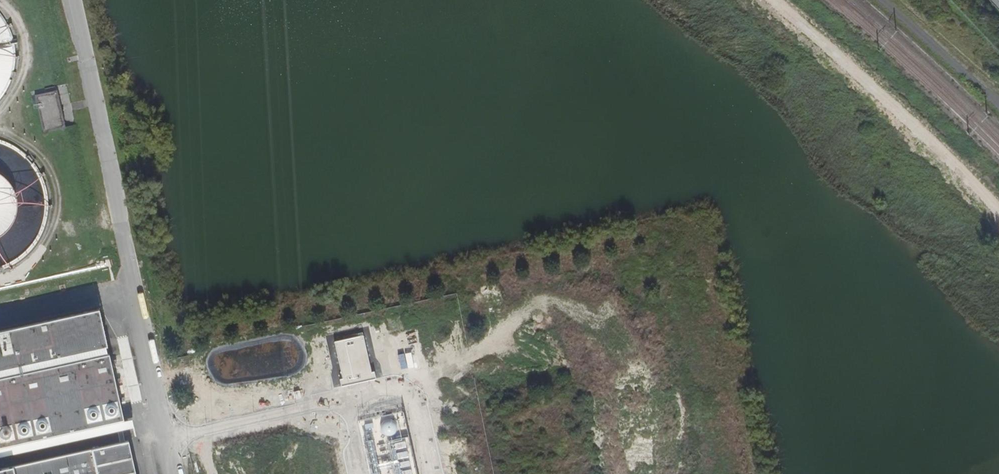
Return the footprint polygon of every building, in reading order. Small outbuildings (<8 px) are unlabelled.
[(35,97),(43,131),(62,127),(55,92),(35,97)] [(134,430),(132,419),(126,420),(102,311),(0,334),(0,436),(3,447),(0,448),(0,460),(134,430)] [(16,471),(17,473),(133,473),(127,446),(16,471)]
